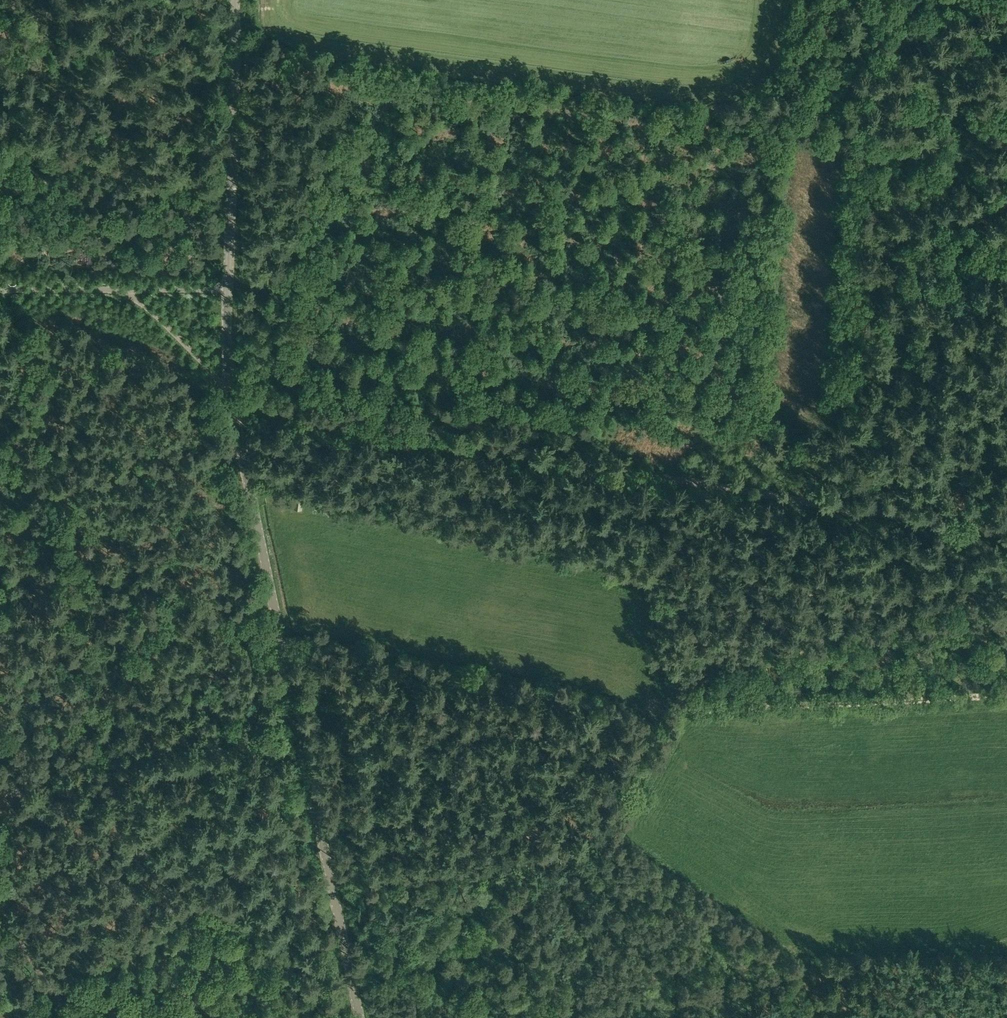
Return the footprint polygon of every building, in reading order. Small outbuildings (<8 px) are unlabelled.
[(303,503),(294,502),(293,510),(302,511),(303,503)] [(753,705),(746,706),(746,714),(754,713),(753,705)]
